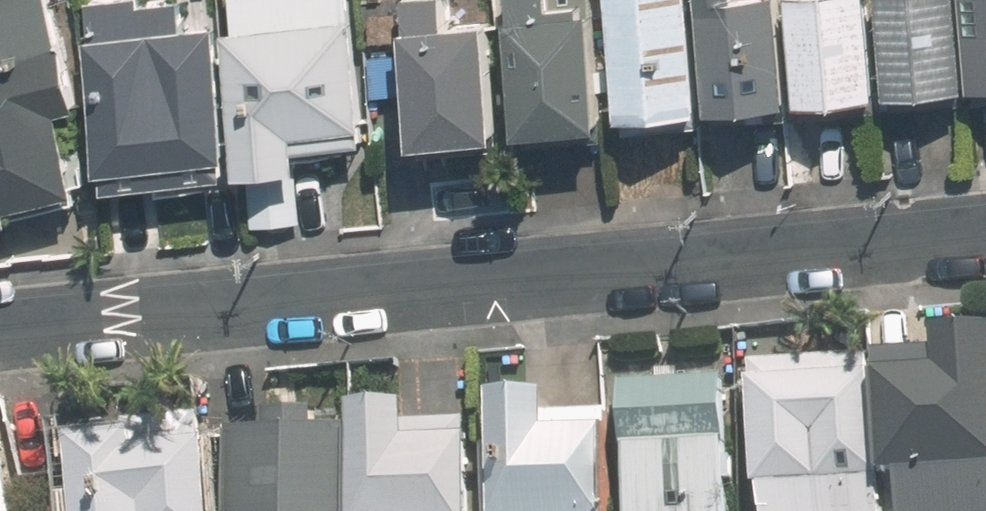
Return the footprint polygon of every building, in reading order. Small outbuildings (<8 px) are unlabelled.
[(23,213),(21,204),(89,190),(47,0),(0,0),(0,218),(23,213)] [(223,24),(206,31),(205,0),(98,0),(100,185),(236,177),(223,24)] [(415,144),(501,137),(491,17),(450,20),(448,0),(404,0),(415,144)] [(518,131),(604,126),(597,0),(510,0),(518,131)] [(623,116),(695,109),(685,0),(612,0),(623,116)] [(716,117),(790,108),(777,0),(702,0),(716,117)] [(804,101),(881,92),(871,0),(793,0),(804,101)] [(965,0),(879,0),(887,95),(972,88),(965,0)] [(972,88),(985,86),(985,0),(965,0),(972,88)] [(223,24),(236,177),(307,171),(303,133),(380,127),(370,11),(223,24)] [(878,510),(882,510),(881,494),(902,494),(902,510),(985,510),(985,322),(937,323),(937,346),(875,348),(878,510)] [(875,348),(747,350),(750,494),(767,494),(768,510),(878,510),(875,348)] [(723,378),(623,382),(628,510),(730,510),(729,493),(739,493),(738,450),(726,450),(723,378)] [(493,393),(494,510),(613,510),(612,407),(549,407),(549,393),(493,393)] [(359,402),(359,510),(474,510),(475,421),(408,421),(409,403),(359,402)] [(229,510),(348,510),(348,425),(320,425),(320,412),(264,412),(264,422),(229,422),(229,510)] [(0,420),(0,510),(23,510),(0,420)] [(68,441),(76,510),(215,510),(205,425),(68,441)]
